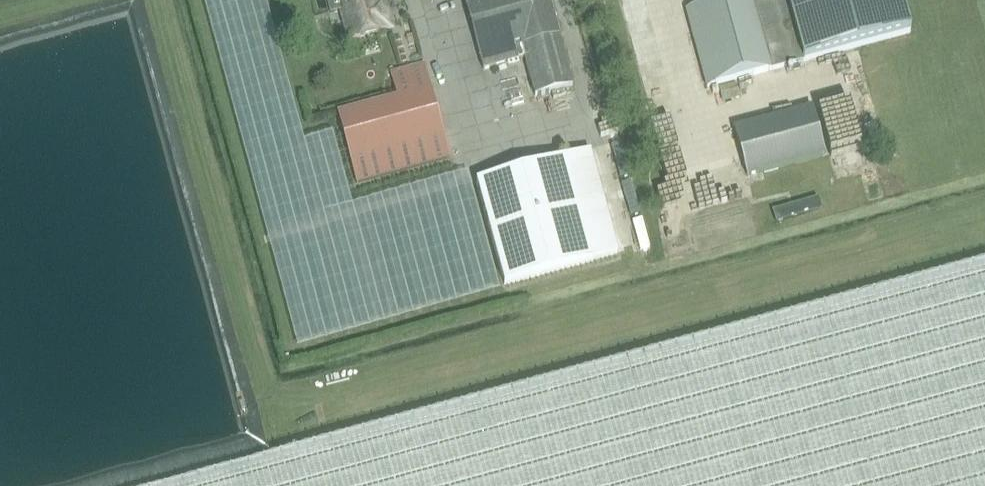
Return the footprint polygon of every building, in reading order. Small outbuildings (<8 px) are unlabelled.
[(390,29),(382,1),(373,4),(372,0),(343,0),(346,13),(342,14),(349,40),(390,29)] [(465,4),(467,3),(468,5),(471,4),(481,43),(475,44),(482,70),(524,59),(534,98),(571,88),(549,0),(464,0),(465,4)] [(685,12),(706,88),(909,33),(900,0),(728,0),(685,12)] [(421,63),(390,68),(392,80),(423,75),(421,63)] [(430,89),(337,114),(356,185),(449,159),(430,89)] [(733,129),(733,130),(746,176),(824,155),(811,108),(733,129)] [(590,151),(476,182),(504,285),(618,253),(590,151)] [(174,485),(984,485),(984,264),(174,485)]
